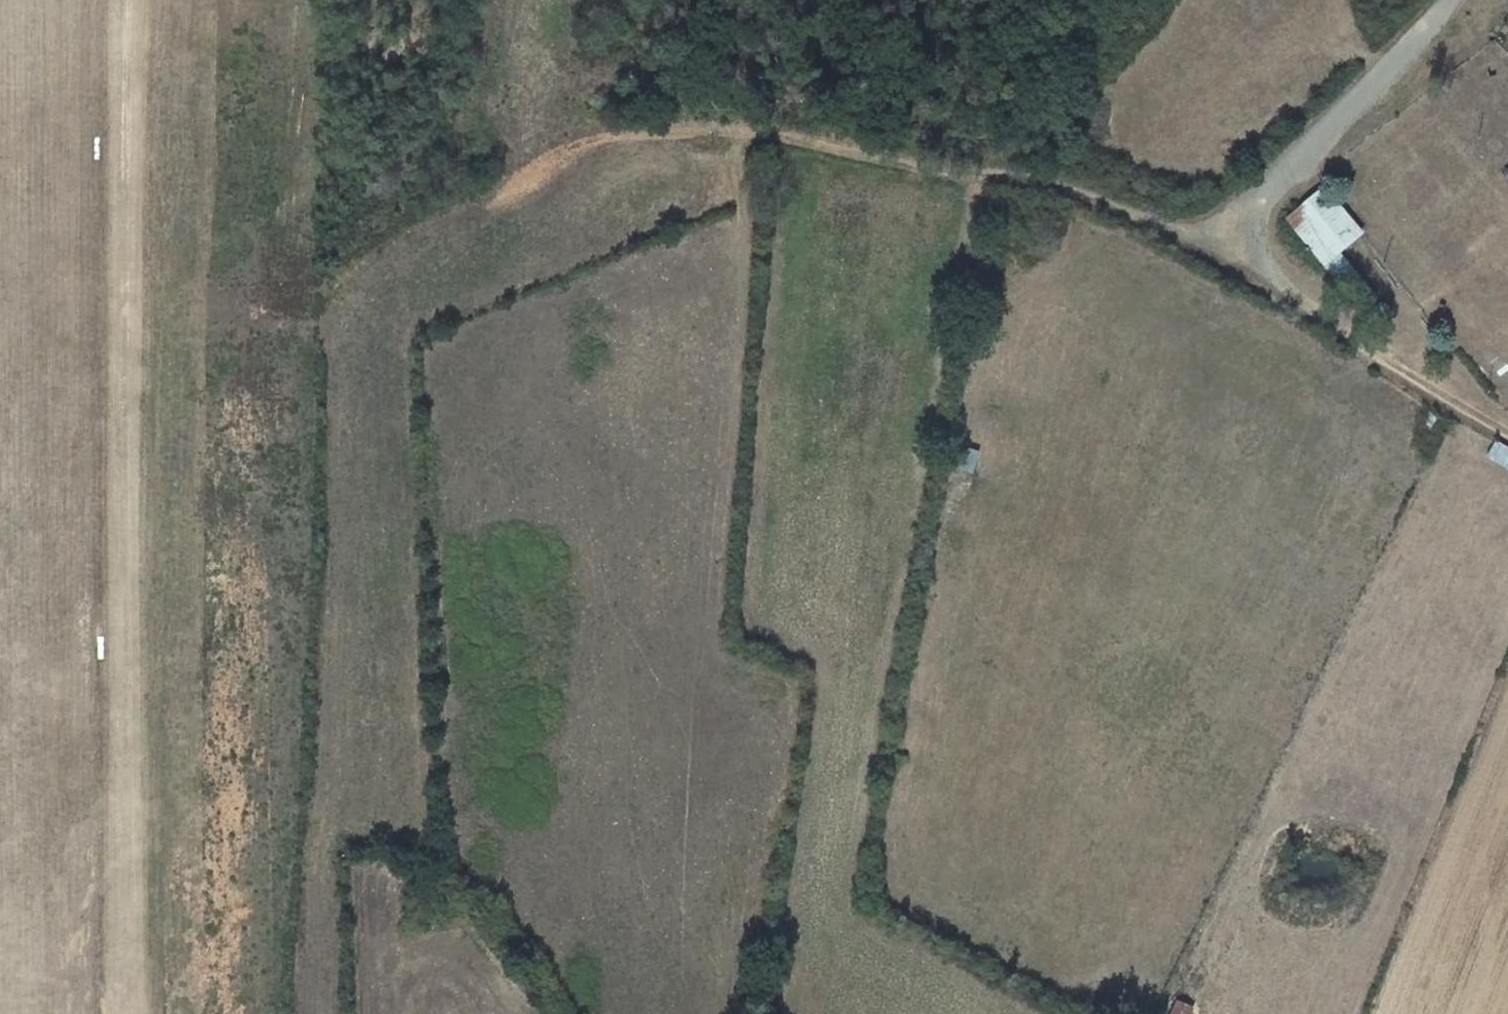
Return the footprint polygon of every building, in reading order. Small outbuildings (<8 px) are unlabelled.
[(1281,218),(1341,289),(1358,275),(1339,252),(1362,232),(1321,184),(1281,218)]
